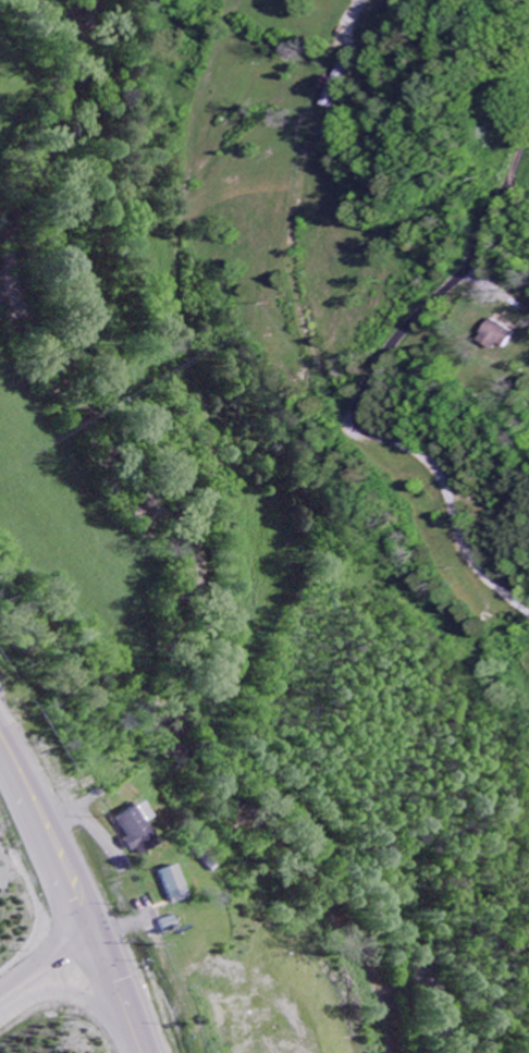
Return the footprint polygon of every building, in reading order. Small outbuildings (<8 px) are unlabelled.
[(525,335),(501,320),(490,337),(515,352),(525,335)] [(140,859),(161,848),(140,809),(119,820),(140,859)] [(161,873),(175,905),(191,898),(178,866),(161,873)] [(162,921),(166,934),(181,929),(177,917),(162,921)]
